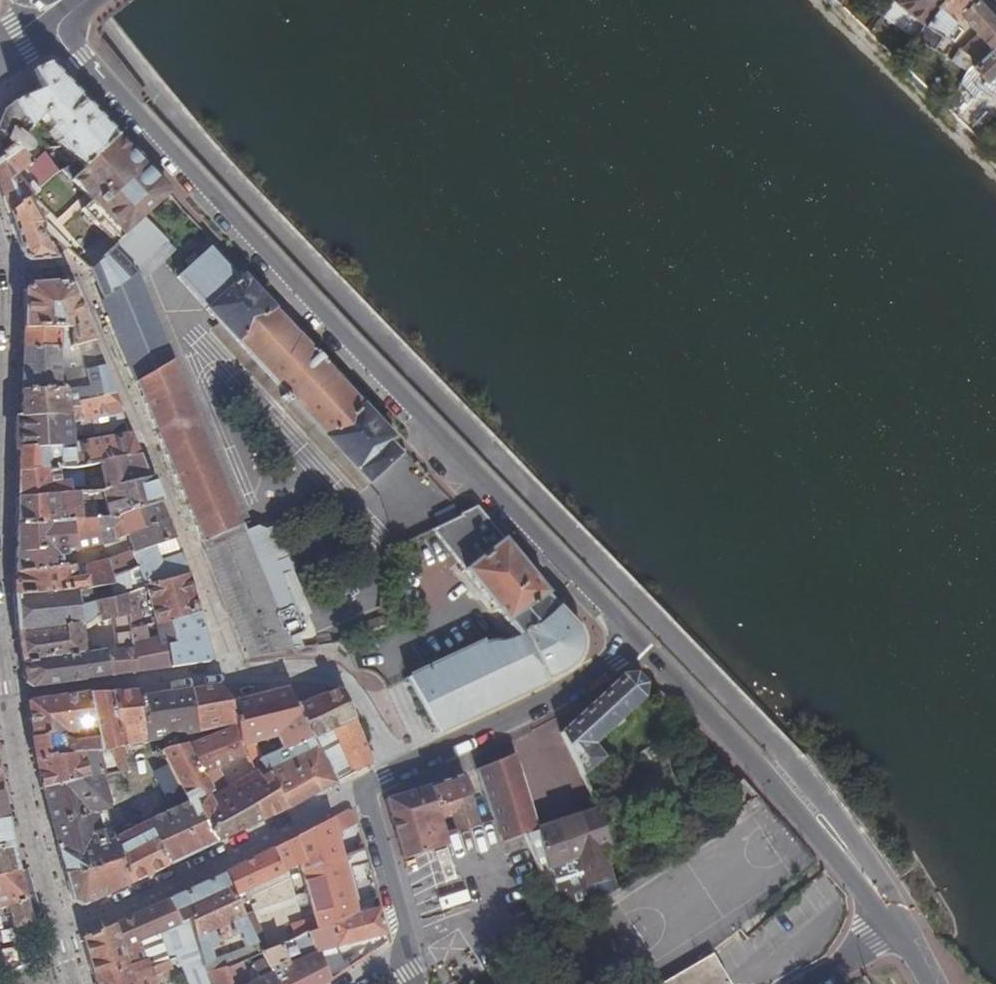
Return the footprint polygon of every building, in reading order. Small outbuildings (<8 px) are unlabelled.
[(942,0),(897,0),(896,2),(921,22),(942,0)] [(979,0),(942,0),(921,22),(942,37),(954,24),(963,16),(979,0)] [(976,31),(991,47),(995,43),(995,19),(979,0),(963,16),(976,31)] [(960,49),(972,57),(971,58),(976,61),(986,53),(971,38),(960,49)] [(986,79),(984,80),(995,88),(995,43),(991,47),(986,53),(976,61),(973,64),(986,79)] [(963,66),(971,58),(972,57),(960,49),(952,59),(963,66)] [(50,65),(31,72),(35,86),(9,97),(25,121),(25,122),(30,121),(37,136),(41,139),(53,153),(62,143),(80,155),(88,158),(117,137),(81,98),(50,65)] [(25,122),(25,121),(9,97),(8,97),(7,98),(2,106),(0,111),(0,149),(13,140),(25,122)] [(103,218),(120,237),(130,228),(139,220),(146,214),(148,212),(156,207),(172,197),(144,167),(117,137),(88,158),(80,155),(59,170),(76,189),(70,194),(97,224),(103,218)] [(4,209),(20,198),(37,186),(31,178),(35,175),(32,171),(49,159),(38,141),(26,151),(13,140),(0,149),(0,197),(4,209)] [(34,224),(36,221),(20,198),(4,209),(13,232),(22,258),(50,255),(65,245),(48,232),(39,233),(34,224)] [(139,220),(130,228),(120,237),(115,242),(88,266),(89,269),(210,563),(250,661),(289,655),(238,530),(240,529),(135,271),(170,240),(146,214),(139,220)] [(391,443),(396,438),(302,337),(281,315),(245,276),(241,280),(212,249),(181,279),(370,486),(403,455),(391,443)] [(28,282),(21,290),(20,309),(20,325),(66,325),(69,344),(90,340),(68,284),(61,280),(28,282)] [(61,344),(69,344),(66,325),(20,325),(20,341),(20,355),(62,353),(61,344)] [(79,357),(83,370),(86,374),(102,369),(90,340),(69,344),(69,349),(78,349),(79,357)] [(90,388),(86,374),(83,370),(58,373),(58,366),(70,363),(69,352),(62,353),(20,355),(19,377),(19,395),(44,394),(69,391),(90,388)] [(102,369),(86,374),(90,388),(69,391),(44,394),(19,395),(18,409),(18,419),(64,416),(79,415),(80,405),(94,403),(112,395),(102,369)] [(71,446),(71,439),(109,434),(118,426),(124,425),(112,395),(94,403),(80,405),(79,415),(79,420),(65,421),(64,416),(18,419),(16,420),(15,441),(15,455),(16,455),(71,446)] [(129,437),(71,446),(74,470),(97,466),(137,457),(129,437)] [(66,471),(74,470),(71,446),(16,455),(16,470),(16,476),(56,472),(66,471)] [(137,457),(97,466),(99,494),(147,482),(137,457)] [(97,466),(74,470),(77,495),(99,494),(97,466)] [(66,471),(56,472),(56,484),(66,484),(66,471)] [(56,484),(56,472),(16,476),(16,492),(16,499),(72,496),(72,486),(66,486),(66,484),(56,484)] [(161,505),(153,482),(147,482),(99,494),(100,506),(78,507),(77,495),(72,496),(16,499),(15,516),(15,526),(72,523),(101,522),(124,520),(158,507),(161,505)] [(124,520),(101,522),(102,546),(114,544),(126,536),(132,553),(171,538),(164,523),(158,507),(124,520)] [(486,651),(483,646),(412,679),(414,682),(440,731),(565,673),(571,669),(576,664),(580,658),(581,654),(583,648),(583,641),(582,634),(579,628),(576,622),(573,620),(551,596),(551,592),(524,561),(517,553),(480,507),(467,514),(437,530),(522,633),(486,651)] [(72,523),(73,540),(73,553),(102,546),(101,522),(72,523)] [(51,541),(73,540),(72,523),(15,526),(15,539),(15,562),(14,574),(61,573),(57,552),(50,551),(51,541)] [(112,585),(109,586),(114,599),(122,597),(188,577),(179,558),(171,538),(132,553),(138,567),(112,578),(112,585)] [(106,563),(112,578),(138,567),(132,553),(106,563)] [(82,572),(83,582),(74,582),(73,572),(67,572),(61,573),(14,574),(14,591),(14,598),(90,592),(109,586),(112,585),(112,578),(106,563),(82,572)] [(74,582),(83,582),(82,572),(73,572),(74,582)] [(146,627),(170,621),(199,614),(193,596),(188,577),(122,597),(128,632),(146,627)] [(94,605),(90,592),(14,598),(15,617),(17,637),(77,631),(99,619),(94,605)] [(99,641),(102,655),(108,681),(134,677),(128,632),(122,597),(114,599),(94,605),(99,619),(77,631),(17,637),(19,649),(21,663),(83,659),(82,644),(99,641)] [(207,639),(199,614),(170,621),(176,647),(168,648),(171,672),(197,669),(210,667),(214,663),(207,639)] [(176,647),(170,621),(146,627),(149,651),(168,648),(176,647)] [(161,673),(171,672),(168,648),(149,651),(146,627),(128,632),(134,677),(161,673)] [(83,659),(84,684),(96,682),(108,681),(102,655),(83,659)] [(25,686),(32,691),(58,688),(84,684),(83,659),(21,663),(23,673),(25,686)] [(622,674),(563,731),(587,774),(605,755),(594,743),(644,698),(646,680),(644,679),(637,673),(622,674)] [(245,748),(256,746),(276,741),(282,753),(288,751),(316,738),(335,728),(353,720),(341,691),(322,699),(298,710),(290,690),(227,705),(219,688),(203,691),(189,693),(198,730),(233,722),(245,748)] [(169,738),(186,733),(198,730),(189,693),(162,697),(140,700),(149,742),(169,738)] [(127,749),(149,742),(140,700),(132,696),(123,697),(112,697),(127,749)] [(127,749),(112,697),(100,698),(89,699),(96,728),(98,736),(99,742),(97,742),(97,755),(115,752),(127,749)] [(96,728),(89,699),(31,706),(28,710),(31,722),(35,740),(69,735),(71,738),(81,738),(80,732),(96,728)] [(357,771),(369,765),(369,760),(353,720),(335,728),(353,773),(357,771)] [(211,796),(227,787),(221,767),(249,758),(245,748),(233,722),(198,730),(186,733),(208,792),(211,796)] [(193,799),(208,792),(186,733),(169,738),(170,744),(164,746),(172,763),(191,800),(193,799)] [(78,745),(71,738),(69,735),(35,740),(37,748),(40,763),(90,757),(97,755),(97,742),(78,745)] [(81,738),(71,738),(78,745),(97,742),(99,742),(98,736),(81,738)] [(283,756),(282,753),(263,763),(264,767),(283,807),(333,783),(316,747),(319,746),(316,738),(288,751),(289,753),(283,756)] [(264,767),(263,763),(256,746),(245,748),(249,758),(255,772),(264,767)] [(131,761),(127,749),(115,752),(122,777),(130,775),(127,765),(131,761)] [(105,780),(122,777),(115,752),(97,755),(90,757),(40,763),(43,777),(46,791),(105,780)] [(601,805),(541,830),(514,754),(476,771),(493,822),(502,846),(528,836),(546,882),(555,877),(570,921),(622,887),(608,849),(617,844),(618,843),(603,805),(601,805)] [(176,807),(191,800),(172,763),(158,770),(176,807)] [(255,772),(227,787),(211,796),(208,792),(193,799),(214,841),(245,826),(283,807),(264,767),(255,772)] [(430,804),(469,794),(463,773),(439,781),(423,786),(430,804)] [(101,811),(113,806),(105,780),(46,791),(55,833),(64,876),(152,843),(163,866),(214,841),(193,799),(191,800),(176,807),(119,833),(116,824),(105,827),(101,811)] [(423,786),(381,800),(386,810),(393,829),(405,861),(446,842),(443,835),(477,821),(469,794),(430,804),(423,786)] [(8,818),(6,807),(3,793),(0,793),(0,819),(8,818)] [(350,810),(345,808),(281,843),(220,875),(232,899),(300,864),(326,923),(378,901),(375,891),(364,896),(349,864),(365,857),(361,846),(343,853),(334,830),(353,821),(350,810)] [(15,847),(11,830),(8,818),(0,819),(0,850),(15,847)] [(163,866),(152,843),(64,876),(67,891),(69,902),(80,907),(100,897),(127,884),(163,866)] [(0,850),(0,874),(20,869),(18,861),(15,847),(0,850)] [(7,906),(14,928),(34,923),(27,899),(26,895),(22,876),(20,869),(0,874),(0,908),(7,906)] [(242,935),(239,938),(242,946),(253,940),(250,934),(232,899),(220,875),(193,888),(168,899),(178,922),(186,918),(197,950),(239,931),(242,935)] [(178,922),(168,899),(83,938),(89,958),(96,982),(147,965),(138,941),(158,931),(178,922)] [(316,927),(330,949),(347,942),(386,925),(378,901),(326,923),(316,927)] [(178,922),(158,931),(168,958),(178,955),(188,983),(230,983),(223,968),(207,976),(203,965),(197,950),(186,918),(178,922)] [(231,983),(322,983),(343,969),(330,949),(316,927),(269,946),(280,964),(231,983)] [(258,930),(250,934),(253,940),(259,950),(267,947),(258,930)] [(253,940),(242,946),(203,965),(207,976),(223,968),(259,950),(253,940)] [(343,969),(358,958),(347,942),(330,949),(343,969)] [(711,956),(673,978),(662,983),(727,983),(711,956)] [(147,965),(96,982),(96,983),(158,983),(152,964),(147,965)]
